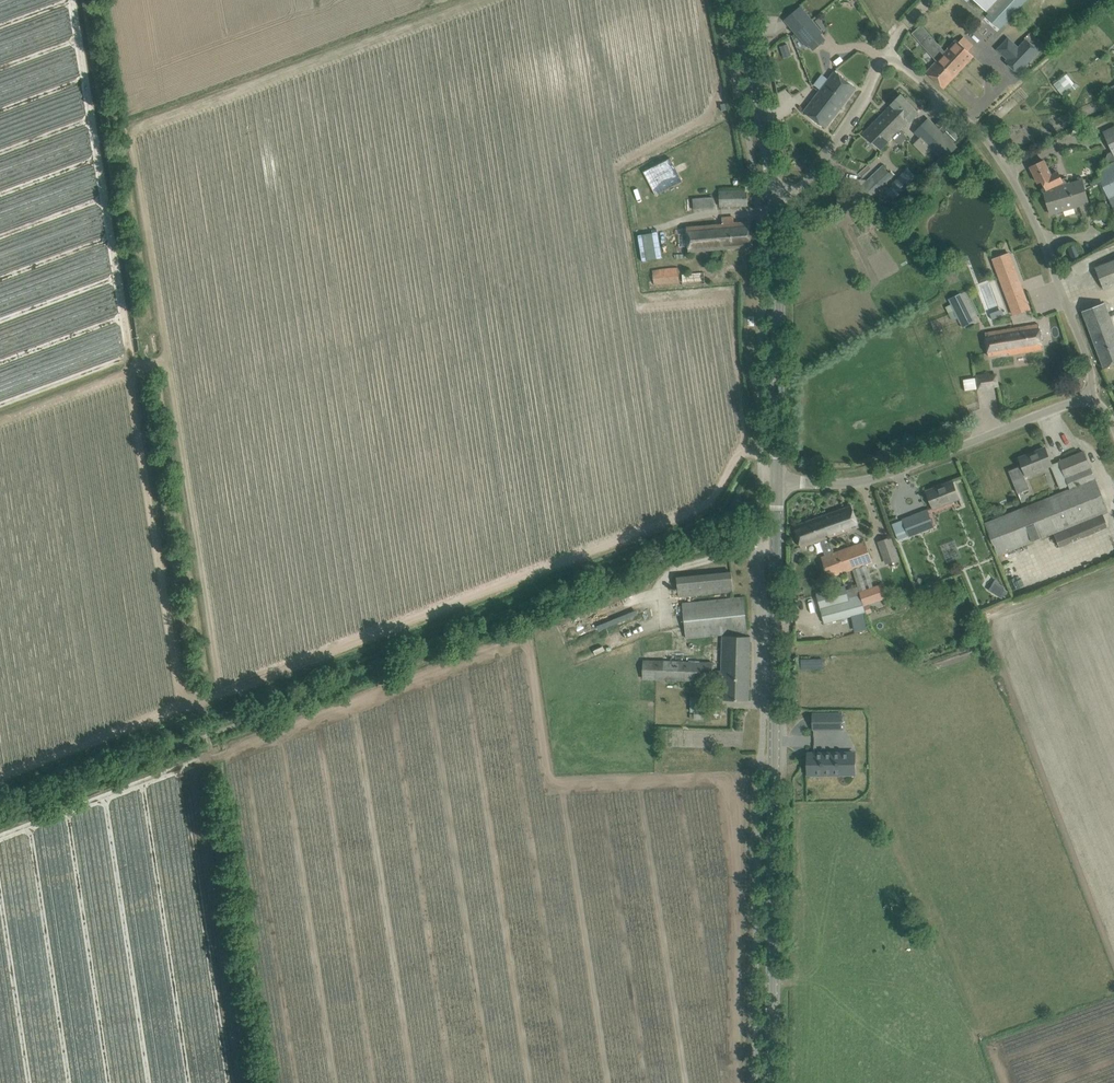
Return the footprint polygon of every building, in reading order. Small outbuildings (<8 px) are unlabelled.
[(989,13),(1003,26),(1027,0),(975,0),(989,13)] [(796,33),(812,20),(801,6),(785,20),(796,33)] [(807,47),(823,33),(812,20),(796,33),(807,47)] [(938,44),(930,35),(921,43),(937,61),(926,72),(944,89),(952,80),(955,77),(939,63),(941,61),(938,59),(945,51),(938,44)] [(939,63),(955,77),(974,56),(968,51),(973,45),(964,36),(959,42),(956,39),(945,51),(938,59),(941,61),(939,63)] [(1008,60),(1007,61),(1019,72),(1039,51),(1027,40),(1019,48),(1008,60)] [(788,45),(781,47),(784,59),(792,56),(788,45)] [(820,92),(841,108),(856,88),(835,72),(820,92)] [(1063,94),(1076,83),(1068,73),(1054,83),(1063,94)] [(826,128),(841,108),(820,92),(804,112),(826,128)] [(910,122),(912,121),(919,113),(901,95),(892,104),(892,105),(884,113),(900,129),(909,121),(910,122)] [(906,135),(900,129),(884,113),(863,134),(880,150),(893,137),(899,143),(906,135)] [(944,159),(949,155),(956,147),(929,119),(916,131),(922,138),(915,145),(921,151),(928,144),(944,159)] [(1104,132),(1113,152),(1109,154),(1106,159),(1109,164),(1113,161),(1113,127),(1104,132)] [(682,182),(671,159),(670,157),(643,170),(644,172),(655,195),(682,182)] [(1048,190),(1068,184),(1066,178),(1053,181),(1051,177),(1052,176),(1044,160),(1031,167),(1038,183),(1043,180),(1048,190)] [(895,176),(892,173),(885,165),(848,199),(859,210),(895,176)] [(1092,181),(1094,186),(1102,182),(1113,208),(1113,166),(1099,173),(1101,176),(1092,181)] [(904,197),(921,181),(909,168),(891,184),(904,197)] [(1051,214),(1061,211),(1089,203),(1083,180),(1068,184),(1048,190),(1044,191),(1051,214)] [(720,206),(736,206),(747,205),(747,191),(720,192),(720,206)] [(694,208),(714,207),(714,196),(693,197),(694,208)] [(689,252),(741,247),(752,246),(750,222),(733,223),(733,217),(722,218),(722,224),(686,227),(687,229),(678,229),(680,247),(688,246),(689,252)] [(1080,255),(1076,245),(1069,248),(1073,258),(1080,255)] [(1011,300),(1025,295),(1009,253),(995,258),(1011,300)] [(1113,285),(1113,261),(1096,268),(1104,289),(1113,285)] [(654,285),(680,282),(678,267),(653,270),(654,285)] [(705,272),(683,274),(684,285),(706,283),(705,272)] [(962,293),(949,300),(963,327),(975,321),(962,293)] [(1113,365),(1113,327),(1105,304),(1083,312),(1105,368),(1113,365)] [(1043,349),(1039,324),(985,333),(989,356),(1009,352),(1010,354),(1043,349)] [(979,389),(992,387),(990,373),(976,375),(979,389)] [(1052,464),(1046,449),(1032,455),(1031,454),(1020,458),(1023,465),(1009,471),(1013,481),(1018,493),(1030,488),(1025,475),(1051,465),(1052,464)] [(1052,464),(1051,465),(1061,488),(1070,485),(1071,489),(986,523),(999,555),(1108,511),(1084,451),(1052,464)] [(959,498),(957,493),(953,483),(939,489),(938,487),(928,491),(934,508),(959,498)] [(859,527),(855,515),(852,505),(823,515),(830,537),(859,527)] [(898,540),(909,535),(934,526),(928,510),(892,523),(898,540)] [(828,538),(830,537),(823,515),(794,525),(801,547),(820,540),(826,555),(821,557),(829,577),(853,569),(850,561),(846,563),(845,559),(842,561),(838,551),(833,553),(828,538)] [(878,540),(885,563),(900,558),(893,535),(878,540)] [(874,586),(867,564),(873,562),(866,542),(838,551),(842,561),(845,559),(846,563),(850,561),(853,569),(858,585),(863,603),(884,597),(880,583),(874,586)] [(679,596),(723,592),(734,591),(732,572),(677,577),(679,596)] [(1006,589),(996,582),(991,591),(1001,597),(1006,589)] [(863,603),(858,585),(847,588),(846,585),(817,593),(825,623),(866,612),(863,603)] [(749,700),(751,636),(748,636),(744,597),(682,603),(686,638),(722,633),(721,670),(711,670),(711,662),(657,661),(643,659),(643,678),(656,679),(725,681),(724,700),(749,700)] [(823,668),(823,657),(801,658),(801,669),(823,668)] [(720,707),(706,706),(706,697),(691,697),(691,706),(690,718),(720,719),(720,707)] [(836,733),(836,718),(809,716),(808,732),(836,733)] [(846,755),(846,744),(807,742),(807,752),(802,752),(801,764),(834,765),(834,755),(846,755)]
